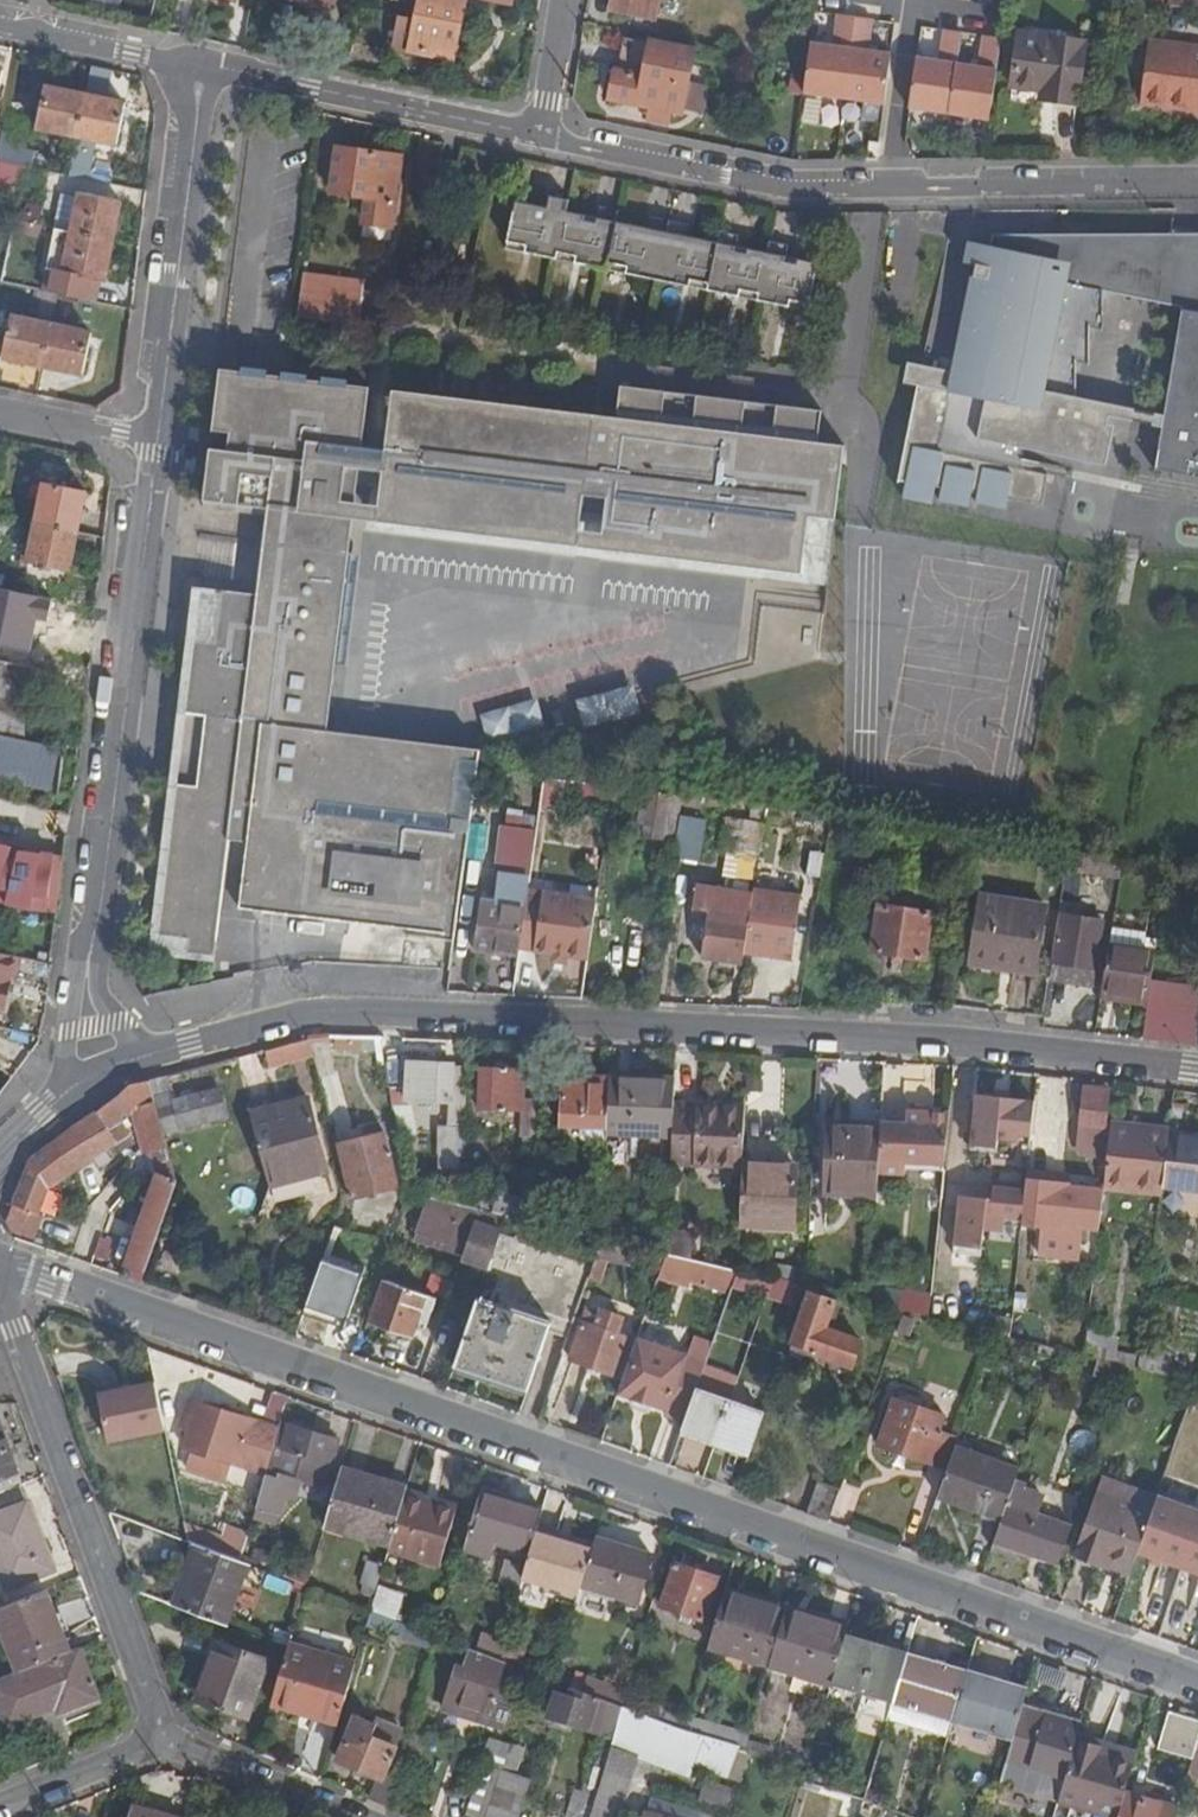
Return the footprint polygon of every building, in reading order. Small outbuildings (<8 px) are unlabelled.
[(332,9),(334,0),(290,0),(332,9)] [(466,0),(420,0),(409,53),(453,62),(466,0)] [(610,12),(654,21),(658,0),(613,0),(610,12)] [(834,51),(811,48),(807,75),(804,98),(825,101),(826,97),(864,102),(864,107),(885,110),(892,59),(869,56),(873,25),(838,20),(834,51)] [(1056,93),(1056,100),(1079,104),(1089,43),(1022,32),(1015,85),(1044,91),(1056,93)] [(941,66),(918,63),(910,114),(932,117),(933,112),(951,114),(950,119),(972,123),(973,118),(992,121),(1004,44),(986,41),(981,72),(959,69),(964,38),(945,35),(941,66)] [(687,85),(693,52),(624,39),(617,74),(614,74),(610,101),(648,109),(654,110),(651,124),(668,127),(671,114),(680,115),(681,110),(687,85)] [(1152,40),(1142,104),(1197,112),(1197,47),(1152,40)] [(705,90),(687,85),(681,110),(700,114),(705,90)] [(76,139),(84,98),(45,89),(37,131),(76,139)] [(1042,98),(1056,100),(1056,93),(1044,91),(1042,98)] [(826,97),(825,101),(864,107),(864,102),(826,97)] [(125,107),(84,98),(76,139),(116,148),(125,107)] [(0,138),(0,140),(0,165),(20,168),(25,143),(0,138)] [(394,228),(404,159),(341,149),(333,193),(369,199),(366,220),(388,223),(387,227),(394,228)] [(29,170),(20,168),(0,165),(0,193),(8,195),(11,184),(26,187),(29,170)] [(71,235),(112,243),(120,204),(80,195),(79,199),(60,196),(53,231),(71,235)] [(551,207),(540,205),(519,202),(510,244),(530,249),(529,254),(532,254),(562,259),(562,256),(581,259),(580,265),(611,271),(611,267),(631,270),(631,276),(693,287),(694,282),(713,286),(713,292),(744,297),(745,293),(764,295),(763,301),(794,306),(795,302),(815,306),(823,261),(803,258),(802,263),(792,261),(792,256),(794,245),(774,241),(772,252),(752,249),(752,254),(741,252),(742,246),(744,235),(724,231),(722,242),(702,238),(701,243),(691,241),(692,236),(694,224),(654,216),(651,227),(651,233),(639,231),(640,225),(620,221),(623,210),(603,205),(601,217),(600,223),(588,221),(589,214),(571,211),(573,199),(553,195),(551,207)] [(600,223),(601,217),(589,214),(588,221),(600,223)] [(103,283),(112,243),(71,235),(69,246),(53,243),(46,272),(50,273),(45,293),(59,296),(86,301),(91,280),(103,283)] [(993,239),(991,251),(1169,248),(1166,270),(1197,276),(1197,239),(993,239)] [(1166,270),(1169,248),(991,251),(972,247),(968,268),(977,270),(956,376),(924,370),(901,485),(909,487),(906,503),(935,509),(938,491),(945,493),(943,505),(971,511),(974,497),(981,499),(979,508),(1007,514),(1010,503),(1045,508),(1051,468),(1024,464),(1027,453),(1038,395),(1078,402),(1078,367),(1091,369),(1091,332),(1104,335),(1104,296),(1182,311),(1166,418),(1164,431),(1156,473),(1197,480),(1197,276),(1166,270)] [(300,319),(361,327),(368,284),(307,275),(300,319)] [(3,361),(44,369),(52,328),(12,320),(3,361)] [(52,328),(44,369),(83,378),(91,336),(52,328)] [(269,463),(280,465),(308,467),(302,512),(343,516),(350,470),(377,473),(379,454),(365,453),(373,392),(292,381),(245,374),(223,371),(207,503),(228,505),(263,509),(269,463)] [(818,469),(821,447),(825,416),(623,390),(618,422),(616,434),(595,432),(585,499),(608,502),(606,519),(602,554),(801,579),(818,469)] [(1027,453),(1102,464),(1112,420),(1164,431),(1166,418),(1078,402),(1038,395),(1027,453)] [(408,530),(469,538),(578,551),(583,517),(585,499),(595,432),(594,432),(595,422),(508,411),(427,402),(396,397),(388,455),(379,454),(377,473),(385,475),(378,527),(408,530)] [(616,434),(618,422),(597,419),(595,432),(616,434)] [(847,451),(821,447),(818,469),(804,579),(801,579),(800,587),(829,591),(847,451)] [(206,511),(227,513),(271,519),(280,465),(269,463),(263,509),(228,505),(207,503),(206,511)] [(280,465),(271,519),(264,582),(262,597),(259,614),(277,616),(283,572),(349,580),(361,488),(374,488),(377,473),(350,470),(343,516),(302,512),(308,467),(280,465)] [(468,546),(577,560),(649,568),(800,587),(801,579),(602,554),(606,519),(583,517),(578,551),(469,538),(408,530),(378,527),(385,475),(377,473),(374,488),(368,534),(407,539),(468,546)] [(37,525),(77,533),(85,494),(46,485),(37,525)] [(69,574),(77,533),(37,525),(29,565),(69,574)] [(262,597),(239,594),(216,592),(196,589),(153,935),(172,938),(193,941),(191,955),(213,958),(217,958),(232,841),(250,844),(242,911),(314,920),(353,924),(457,937),(475,796),(457,793),(459,778),(433,775),(435,761),(417,759),(415,773),(375,768),(369,767),(370,753),(352,751),(351,764),(336,762),(328,762),(331,733),(338,668),(349,580),(283,572),(277,616),(259,614),(262,597)] [(362,582),(349,580),(338,668),(349,670),(351,670),(362,582)] [(35,732),(44,667),(0,660),(0,727),(35,732)] [(577,723),(635,717),(632,690),(574,696),(577,723)] [(486,744),(543,726),(534,697),(477,715),(486,744)] [(369,767),(375,768),(415,773),(417,759),(435,761),(433,775),(459,778),(457,793),(475,796),(480,751),(437,747),(331,733),(328,762),(336,762),(351,764),(352,751),(370,753),(369,767)] [(536,810),(559,811),(560,782),(538,780),(536,810)] [(646,842),(678,846),(682,820),(684,803),(653,798),(646,842)] [(491,871),(528,875),(536,816),(498,811),(491,871)] [(800,888),(809,835),(785,832),(787,816),(767,814),(764,827),(761,853),(757,882),(800,888)] [(745,850),(761,853),(764,827),(748,825),(745,850)] [(476,952),(520,959),(531,882),(501,878),(497,906),(483,904),(476,952)] [(695,912),(710,914),(713,890),(698,887),(695,912)] [(925,961),(932,914),(909,911),(912,892),(884,888),(874,953),(925,961)] [(703,960),(744,967),(750,927),(754,895),(713,890),(710,914),(703,960)] [(909,911),(932,914),(935,896),(912,892),(909,911)] [(1037,978),(1048,910),(984,899),(974,961),(1015,968),(1014,974),(1037,978)] [(1094,990),(1104,924),(1062,918),(1052,984),(1094,990)] [(1113,930),(1104,990),(1150,997),(1158,943),(1147,942),(1148,935),(1113,930)] [(213,958),(191,955),(193,941),(172,938),(153,935),(150,957),(169,959),(190,962),(212,964),(216,965),(217,958),(213,958)] [(18,959),(15,958),(0,955),(0,1011),(6,1013),(11,996),(9,995),(3,987),(5,981),(8,982),(13,979),(18,959)] [(974,961),(973,967),(1014,974),(1015,968),(974,961)] [(1157,979),(1150,1002),(1197,1013),(1197,990),(1157,979)] [(1104,990),(1103,996),(1149,1004),(1150,997),(1104,990)] [(1148,1009),(1142,1043),(1178,1047),(1182,1013),(1148,1009)] [(361,1052),(362,1039),(342,1039),(341,1051),(361,1052)] [(270,1068),(313,1056),(309,1041),(265,1052),(270,1068)] [(409,1101),(452,1103),(454,1068),(411,1065),(409,1101)] [(538,1152),(540,1101),(525,1101),(527,1071),(485,1069),(483,1113),(524,1116),(523,1139),(526,1139),(525,1151),(538,1152)] [(677,1076),(612,1074),(612,1080),(676,1082),(677,1076)] [(176,1100),(169,1077),(152,1082),(166,1133),(229,1117),(221,1087),(202,1093),(200,1089),(193,1091),(193,1095),(176,1100)] [(609,1133),(612,1080),(587,1079),(586,1087),(565,1085),(563,1128),(582,1129),(582,1139),(587,1145),(609,1144),(609,1133)] [(674,1136),(675,1109),(676,1082),(612,1080),(609,1133),(611,1133),(610,1166),(631,1167),(633,1134),(674,1136)] [(129,1270),(148,1276),(180,1184),(166,1133),(152,1082),(131,1087),(121,1095),(134,1117),(143,1112),(154,1154),(160,1180),(129,1270)] [(1104,1137),(1109,1094),(1084,1091),(1080,1135),(1104,1137)] [(123,1124),(134,1117),(121,1095),(34,1162),(8,1222),(11,1230),(35,1239),(44,1217),(40,1216),(49,1190),(95,1163),(94,1161),(117,1148),(122,1155),(137,1146),(123,1124)] [(1030,1144),(1034,1104),(978,1098),(974,1138),(977,1139),(976,1147),(1004,1149),(1005,1141),(1030,1144)] [(252,1115),(270,1189),(328,1174),(308,1100),(252,1115)] [(745,1153),(746,1112),(675,1109),(674,1136),(674,1151),(745,1153)] [(143,1112),(134,1117),(144,1151),(145,1156),(154,1154),(143,1112)] [(947,1157),(952,1117),(909,1113),(908,1125),(881,1123),(881,1129),(879,1181),(906,1184),(907,1172),(945,1176),(947,1157)] [(881,1123),(833,1119),(833,1125),(881,1129),(881,1123)] [(828,1189),(878,1193),(879,1181),(881,1129),(833,1125),(828,1189)] [(1163,1197),(1164,1191),(1170,1140),(1171,1135),(1112,1128),(1105,1191),(1163,1197)] [(459,1158),(460,1130),(440,1129),(439,1157),(459,1158)] [(386,1161),(393,1159),(387,1134),(340,1146),(354,1201),(393,1191),(386,1161)] [(1170,1140),(1164,1191),(1197,1194),(1197,1143),(1170,1140)] [(400,1189),(393,1159),(386,1161),(393,1191),(400,1189)] [(797,1171),(744,1168),(741,1227),(795,1230),(797,1171)] [(1051,1193),(1052,1185),(1029,1183),(1025,1227),(1047,1230),(1045,1250),(1064,1252),(1070,1195),(1051,1193)] [(1071,1187),(1052,1185),(1051,1193),(1070,1195),(1071,1187)] [(510,1218),(534,1224),(535,1206),(500,1197),(498,1205),(478,1200),(476,1210),(510,1218)] [(492,1272),(510,1218),(476,1210),(463,1207),(432,1199),(418,1242),(436,1248),(439,1240),(472,1252),(467,1264),(492,1272)] [(520,1244),(505,1239),(498,1258),(514,1263),(520,1244)] [(606,1242),(605,1241),(600,1258),(592,1280),(602,1284),(610,1260),(602,1257),(606,1242)] [(651,1253),(606,1242),(602,1257),(610,1260),(632,1266),(633,1263),(648,1267),(651,1253)] [(292,1320),(344,1331),(359,1258),(307,1248),(292,1320)] [(668,1260),(669,1258),(651,1253),(648,1267),(664,1271),(668,1260)] [(668,1260),(664,1271),(660,1282),(690,1289),(692,1283),(695,1266),(668,1260)] [(733,1293),(734,1290),(738,1277),(695,1266),(692,1283),(733,1293)] [(774,1283),(776,1283),(794,1288),(798,1273),(776,1269),(772,1283),(774,1283)] [(768,1302),(774,1283),(772,1283),(739,1274),(738,1277),(734,1290),(768,1302)] [(795,1308),(802,1289),(794,1288),(776,1283),(770,1303),(795,1308)] [(439,1302),(387,1284),(371,1326),(414,1341),(423,1314),(433,1318),(439,1302)] [(893,1311),(926,1314),(928,1293),(895,1290),(893,1311)] [(851,1370),(860,1346),(827,1334),(836,1305),(811,1297),(793,1347),(818,1355),(818,1359),(851,1370)] [(482,1300),(458,1368),(531,1394),(554,1325),(482,1300)] [(618,1380),(632,1342),(619,1337),(624,1321),(592,1309),(572,1364),(618,1380)] [(908,1339),(914,1323),(905,1320),(899,1336),(908,1339)] [(686,1426),(705,1373),(708,1365),(639,1341),(620,1397),(636,1402),(652,1408),(668,1413),(666,1419),(686,1426)] [(1113,1344),(1088,1341),(1086,1359),(1101,1363),(1117,1366),(1118,1354),(1118,1352),(1112,1351),(1113,1344)] [(130,1379),(108,1351),(74,1377),(97,1405),(112,1393),(119,1402),(136,1390),(128,1380),(130,1379)] [(1167,1379),(1169,1371),(1171,1359),(1143,1352),(1142,1358),(1140,1372),(1167,1379)] [(1128,1369),(1140,1372),(1142,1358),(1118,1354),(1117,1366),(1128,1369)] [(546,1403),(567,1410),(581,1368),(560,1361),(546,1403)] [(1122,1388),(1128,1369),(1117,1366),(1101,1363),(1096,1379),(1122,1388)] [(1167,1379),(1189,1385),(1191,1377),(1169,1371),(1167,1379)] [(718,1446),(732,1406),(740,1383),(705,1373),(686,1426),(683,1434),(718,1446)] [(652,1408),(636,1402),(633,1410),(649,1415),(652,1408)] [(948,1473),(959,1443),(939,1435),(944,1419),(894,1402),(878,1448),(948,1473)] [(196,1419),(200,1406),(192,1403),(188,1416),(196,1419)] [(280,1431),(267,1427),(200,1406),(196,1419),(188,1416),(184,1429),(192,1432),(186,1451),(197,1453),(190,1473),(227,1484),(234,1465),(268,1475),(280,1435),(280,1431)] [(751,1458),(765,1417),(732,1406),(718,1446),(751,1458)] [(24,1487),(0,1422),(0,1496),(24,1487)] [(340,1444),(283,1425),(280,1435),(268,1475),(267,1477),(279,1481),(281,1476),(298,1481),(325,1489),(340,1444)] [(948,1473),(939,1500),(1002,1524),(1014,1490),(1017,1484),(1020,1474),(964,1454),(967,1446),(959,1443),(948,1473)] [(407,1495),(409,1491),(386,1484),(384,1489),(342,1475),(326,1529),(392,1547),(407,1495)] [(297,1486),(298,1481),(281,1476),(279,1481),(297,1486)] [(267,1477),(261,1500),(272,1504),(279,1481),(267,1477)] [(1026,1488),(1017,1484),(1014,1490),(1023,1494),(1026,1488)] [(0,1496),(0,1568),(9,1591),(56,1573),(24,1487),(0,1496)] [(828,1526),(840,1493),(820,1487),(809,1518),(828,1526)] [(995,1546),(1060,1568),(1073,1530),(1038,1517),(1043,1500),(1023,1494),(1014,1490),(1002,1524),(995,1546)] [(1134,1567),(1153,1513),(1101,1494),(1078,1557),(1102,1566),(1105,1557),(1134,1567)] [(392,1547),(390,1552),(441,1567),(458,1511),(407,1495),(392,1547)] [(537,1534),(543,1513),(483,1495),(466,1553),(474,1556),(475,1553),(493,1558),(497,1543),(532,1553),(537,1534)] [(190,1544),(198,1548),(213,1553),(217,1538),(187,1526),(190,1544)] [(559,1541),(537,1534),(532,1553),(527,1570),(523,1582),(580,1598),(583,1588),(594,1551),(572,1544),(559,1541)] [(559,1541),(572,1544),(573,1539),(561,1535),(559,1541)] [(653,1557),(597,1540),(594,1551),(583,1588),(638,1606),(653,1557)] [(198,1548),(175,1608),(225,1627),(243,1581),(261,1588),(266,1574),(243,1564),(225,1558),(213,1553),(198,1548)] [(520,1594),(523,1582),(527,1570),(507,1565),(501,1589),(520,1594)] [(662,1607),(685,1615),(692,1618),(704,1622),(719,1580),(676,1566),(662,1607)] [(372,1614),(396,1623),(402,1598),(379,1590),(372,1614)] [(48,1592),(0,1611),(0,1619),(22,1673),(72,1653),(48,1592)] [(710,1649),(771,1667),(785,1617),(787,1612),(726,1594),(710,1649)] [(787,1612),(785,1617),(805,1623),(807,1618),(787,1612)] [(435,1639),(373,1615),(369,1628),(431,1651),(435,1639)] [(692,1618),(685,1615),(683,1621),(690,1624),(692,1618)] [(771,1667),(833,1685),(847,1638),(849,1631),(807,1618),(805,1623),(785,1617),(771,1667)] [(509,1666),(523,1671),(530,1646),(507,1638),(503,1653),(500,1662),(509,1666)] [(893,1706),(908,1657),(847,1638),(833,1685),(864,1694),(858,1716),(888,1726),(893,1706)] [(480,1644),(476,1653),(500,1662),(503,1653),(480,1644)] [(247,1722),(269,1663),(219,1645),(204,1684),(212,1687),(206,1706),(247,1722)] [(72,1653),(22,1673),(0,1682),(0,1712),(8,1731),(58,1712),(60,1716),(102,1699),(81,1649),(72,1653)] [(317,1720),(339,1728),(356,1669),(290,1650),(289,1652),(276,1697),(319,1711),(317,1720)] [(476,1653),(472,1652),(465,1671),(461,1670),(447,1707),(476,1719),(480,1708),(509,1720),(520,1690),(504,1683),(509,1666),(500,1662),(476,1653)] [(953,1725),(968,1675),(908,1657),(893,1706),(953,1725)] [(1027,1694),(968,1675),(953,1725),(1012,1743),(1023,1708),(1027,1694)] [(550,1719),(588,1732),(598,1700),(572,1690),(569,1699),(558,1695),(550,1719)] [(611,1754),(624,1710),(598,1700),(588,1732),(605,1738),(601,1751),(611,1754)] [(480,1708),(476,1719),(505,1731),(509,1720),(480,1708)] [(1023,1708),(1012,1743),(999,1787),(1058,1804),(1081,1725),(1023,1708)] [(637,1760),(692,1780),(696,1769),(728,1781),(742,1751),(713,1742),(685,1733),(624,1710),(611,1754),(597,1800),(592,1816),(620,1816),(637,1760)] [(1197,1739),(1197,1726),(1168,1717),(1157,1754),(1190,1764),(1196,1745),(1197,1739)] [(370,1802),(386,1809),(396,1777),(387,1774),(404,1733),(380,1723),(378,1727),(358,1719),(339,1763),(379,1780),(370,1802)] [(685,1733),(713,1742),(716,1731),(689,1723),(685,1733)] [(713,1742),(742,1751),(746,1753),(750,1741),(716,1731),(713,1742)] [(1183,1788),(1197,1792),(1197,1745),(1196,1745),(1190,1764),(1183,1788)] [(485,1766),(503,1772),(509,1753),(492,1746),(485,1766)] [(587,1797),(597,1800),(611,1754),(601,1751),(587,1797)] [(503,1772),(485,1766),(468,1816),(488,1816),(503,1772)] [(834,1791),(840,1770),(825,1767),(819,1786),(834,1791)] [(488,1816),(520,1816),(531,1782),(503,1772),(488,1816)] [(733,1795),(708,1786),(700,1808),(725,1816),(733,1795)] [(597,1800),(587,1797),(586,1802),(577,1799),(571,1816),(592,1816),(597,1800)] [(1124,1798),(1118,1816),(1175,1816),(1176,1813),(1124,1798)] [(655,1816),(707,1816),(650,1801),(647,1815),(655,1816)]
